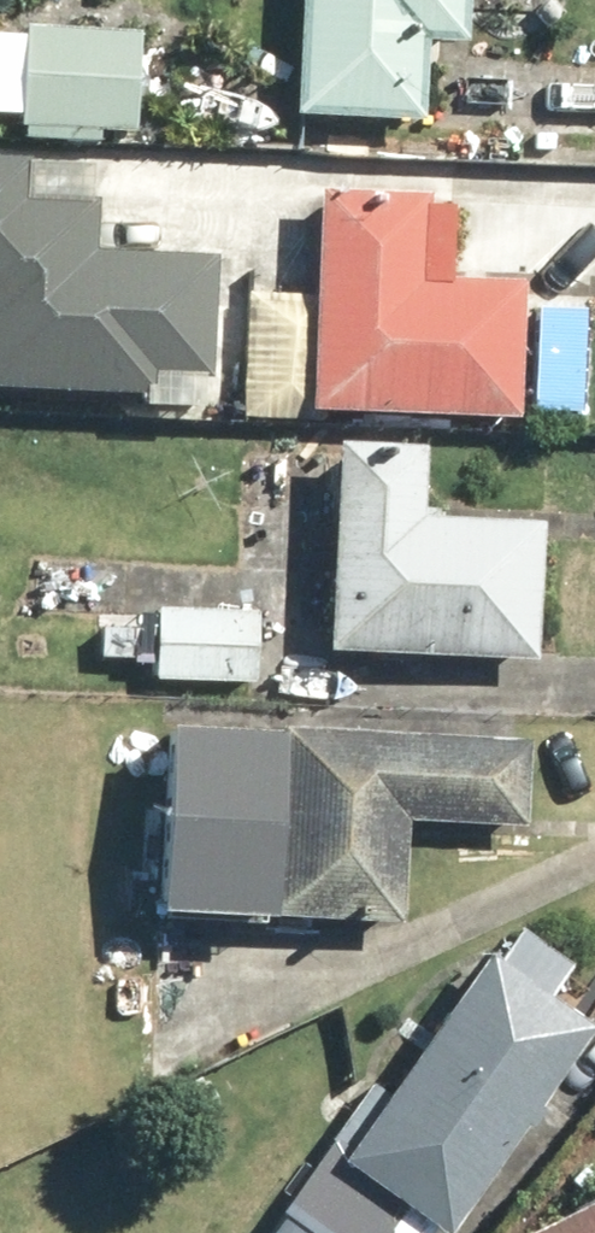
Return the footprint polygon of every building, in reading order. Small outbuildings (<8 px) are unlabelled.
[(301,110),(431,115),(434,32),(476,34),(478,0),(305,0),(301,110)] [(31,23),(31,34),(0,33),(0,109),(27,110),(25,139),(102,141),(102,127),(144,129),(148,27),(31,23)] [(0,156),(0,382),(149,391),(148,405),(200,408),(202,375),(216,376),(223,256),(98,249),(101,200),(30,196),(32,158),(0,156)] [(431,190),(325,186),(316,405),(521,413),(524,353),(552,354),(554,292),(526,291),(526,275),(456,273),(456,279),(428,278),(431,190)] [(436,440),(345,436),(336,651),(546,660),(551,518),(433,513),(436,440)] [(264,609),(141,601),(138,642),(159,643),(157,676),(259,682),(264,609)] [(528,731),(171,718),(165,906),(405,914),(409,819),(525,823),(528,731)] [(268,1232),(270,1232),(393,1232),(415,1202),(457,1231),(594,1033),(594,1019),(556,992),(580,957),(533,924),(509,958),(495,949),(394,1093),(375,1079),(268,1232)] [(526,1232),(594,1232),(594,1201),(526,1232)]
